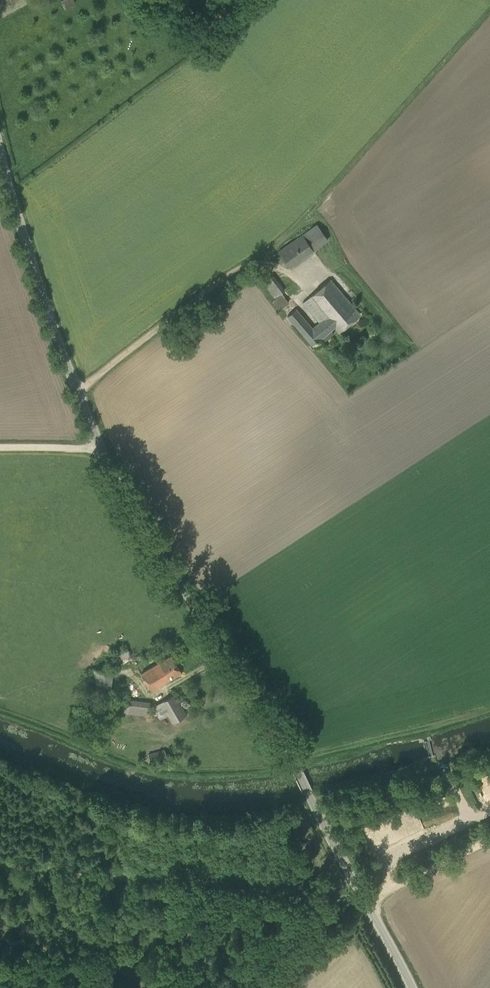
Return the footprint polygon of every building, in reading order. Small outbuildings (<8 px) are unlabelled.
[(64,8),(75,3),(74,0),(63,0),(61,1),(64,8)] [(314,251),(328,240),(317,224),(279,251),(291,269),(315,252),(314,251)] [(262,280),(271,296),(281,289),(272,274),(262,280)] [(319,323),(312,328),(296,309),(288,316),(312,345),(335,327),(339,332),(360,314),(331,280),(303,303),(319,323)] [(276,310),(286,300),(280,294),(269,303),(276,310)] [(121,664),(132,659),(127,647),(115,653),(121,664)] [(141,673),(152,690),(181,673),(171,656),(141,673)] [(91,669),(89,693),(110,695),(113,671),(91,669)] [(168,715),(172,723),(187,715),(175,693),(153,707),(160,719),(168,715)] [(118,698),(116,712),(149,716),(151,702),(118,698)] [(202,705),(198,699),(188,704),(192,710),(202,705)] [(89,710),(89,718),(102,718),(102,710),(89,710)] [(148,754),(150,763),(167,758),(165,749),(148,754)] [(370,834),(368,832),(371,829),(367,824),(359,830),(366,838),(370,834)]
